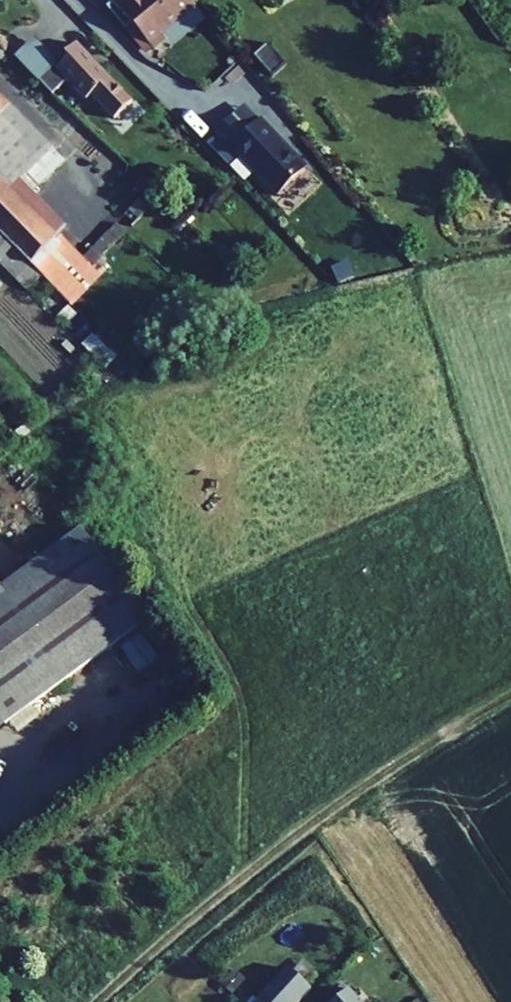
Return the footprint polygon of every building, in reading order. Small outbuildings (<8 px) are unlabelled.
[(190,0),(114,0),(112,1),(122,13),(151,48),(153,50),(165,39),(160,33),(193,6),(194,5),(190,0)] [(193,6),(160,33),(165,39),(171,47),(204,19),(193,6)] [(144,54),(151,48),(122,13),(115,19),(144,54)] [(37,80),(53,65),(31,43),(15,58),(37,81),(37,80)] [(103,71),(76,43),(64,55),(67,58),(56,69),(53,65),(37,80),(51,95),(66,81),(85,100),(90,95),(114,119),(131,101),(109,78),(103,78),(103,71)] [(239,118),(214,92),(194,111),(199,116),(220,137),(234,124),(239,118)] [(5,192),(18,180),(31,193),(63,162),(9,107),(0,99),(0,186),(5,192)] [(220,137),(199,116),(187,127),(219,160),(245,135),(234,124),(220,137)] [(156,190),(143,177),(132,187),(146,200),(156,190)] [(31,193),(18,180),(5,192),(54,241),(60,235),(57,232),(63,226),(31,193)] [(28,264),(39,275),(71,306),(101,276),(60,235),(54,241),(5,192),(0,186),(0,236),(28,264)] [(161,214),(174,212),(173,203),(159,205),(161,214)] [(14,278),(28,264),(0,236),(0,265),(14,278)] [(25,290),(39,275),(28,264),(14,278),(25,290)] [(65,325),(76,314),(67,306),(56,317),(65,325)] [(104,369),(115,358),(91,334),(80,345),(104,369)] [(122,622),(59,532),(0,574),(0,710),(122,622)] [(311,988),(288,967),(256,1001),(299,1001),(311,988)] [(349,989),(334,1001),(361,1001),(349,989)]
